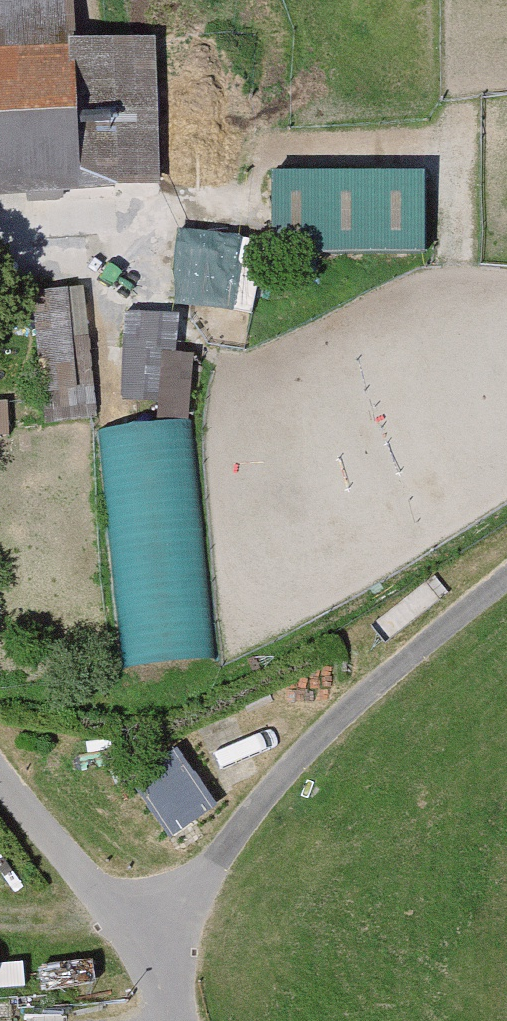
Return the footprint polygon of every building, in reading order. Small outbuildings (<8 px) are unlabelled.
[(166,199),(160,43),(69,46),(67,0),(0,0),(0,205),(166,199)] [(423,166),(274,167),(275,248),(424,248),(423,166)] [(236,303),(238,227),(179,225),(176,301),(236,303)] [(31,290),(0,293),(0,319),(35,316),(44,417),(92,412),(80,286),(31,290)] [(158,413),(186,414),(190,309),(125,307),(122,393),(158,394),(158,413)] [(113,421),(125,661),(213,656),(201,416),(113,421)]
